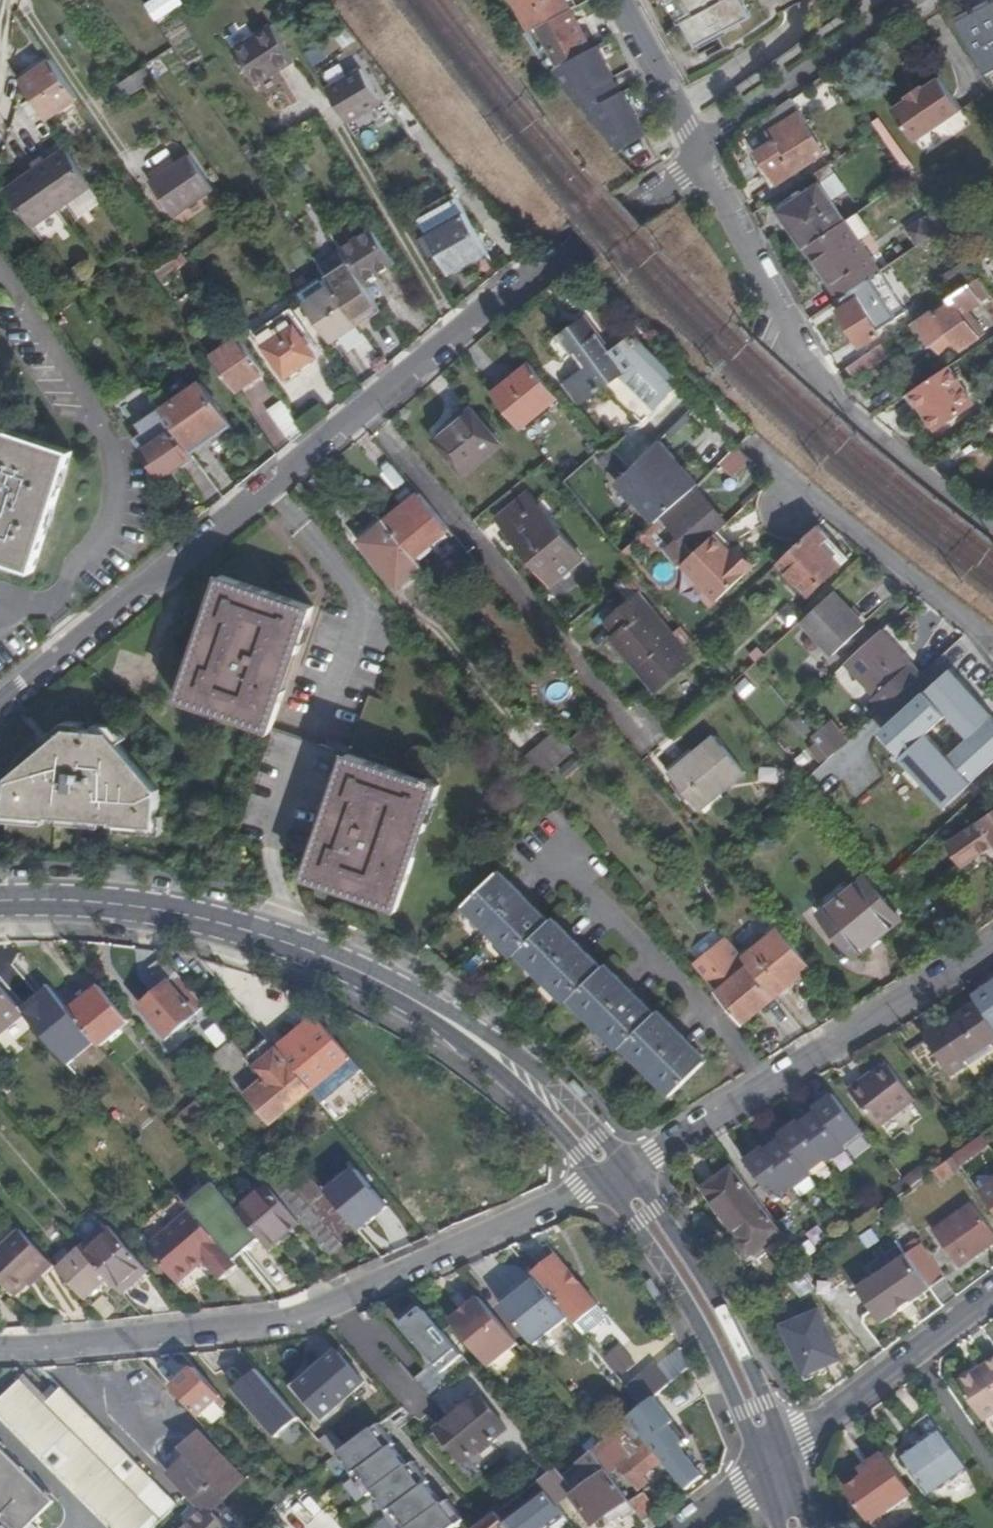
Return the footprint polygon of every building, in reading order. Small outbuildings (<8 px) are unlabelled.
[(156,20),(186,6),(183,0),(147,0),(156,20)] [(533,30),(571,9),(567,0),(515,0),(527,22),(531,31),(533,30)] [(681,22),(685,20),(698,43),(752,15),(744,0),(670,0),(681,22)] [(954,16),(987,79),(992,76),(992,0),(985,0),(954,16)] [(533,30),(560,66),(565,63),(566,63),(593,48),(571,9),(533,30)] [(242,22),(224,34),(232,47),(250,36),(242,22)] [(295,59),(272,25),(235,50),(257,85),(295,59)] [(593,48),(566,63),(624,143),(645,132),(598,46),(593,48)] [(53,60),(22,81),(36,102),(49,120),(80,99),(53,60)] [(360,66),(326,86),(346,121),(380,101),(360,66)] [(941,76),(926,87),(947,120),(963,109),(941,76)] [(947,120),(926,87),(924,84),(909,94),(911,97),(894,107),(917,141),(947,120)] [(763,118),(771,131),(801,111),(793,97),(763,118)] [(805,117),(801,111),(771,131),(777,141),(759,152),(763,158),(755,162),(771,187),(825,153),(804,118),(805,117)] [(89,177),(69,149),(40,169),(66,207),(96,187),(89,177)] [(178,166),(202,200),(215,191),(191,157),(178,166)] [(177,217),(202,200),(178,166),(174,160),(172,159),(171,159),(152,173),(151,174),(151,176),(155,181),(154,182),(177,217)] [(910,173),(902,163),(893,170),(900,180),(910,173)] [(101,169),(89,177),(96,187),(98,191),(110,183),(101,169)] [(806,248),(845,221),(847,220),(822,183),(781,211),(806,248)] [(418,215),(429,233),(449,269),(487,248),(466,212),(455,193),(418,215)] [(870,257),(845,221),(806,248),(840,299),(947,227),(933,207),(926,212),(929,216),(882,249),(883,249),(870,257)] [(351,262),(364,282),(396,262),(373,227),(342,248),(351,262)] [(334,286),(360,324),(382,310),(364,282),(351,262),(328,278),(331,281),(334,286)] [(992,294),(984,281),(983,282),(980,277),(971,282),(978,293),(979,292),(985,299),(992,294)] [(319,296),(334,286),(331,281),(315,291),(319,296)] [(982,301),(970,284),(950,297),(953,302),(938,313),(964,349),(987,331),(978,320),(972,324),(964,312),(982,301)] [(361,326),(360,324),(334,286),(319,296),(307,304),(334,343),(361,326)] [(883,333),(861,297),(842,310),(864,345),(883,333)] [(287,378),(319,357),(305,337),(311,334),(294,308),(256,333),(287,378)] [(567,328),(551,340),(563,358),(570,353),(572,355),(576,353),(586,368),(562,385),(579,407),(606,388),(630,423),(672,394),(666,389),(670,385),(650,358),(641,364),(625,341),(612,350),(588,315),(567,328)] [(324,354),(311,334),(305,337),(319,357),(324,354)] [(237,391),(267,371),(242,335),(212,355),(237,391)] [(890,354),(883,343),(848,366),(855,377),(890,354)] [(531,362),(492,392),(501,403),(521,428),(560,398),(531,362)] [(950,366),(913,391),(925,408),(939,427),(976,402),(950,366)] [(203,382),(192,388),(222,432),(233,425),(203,382)] [(212,439),(222,432),(192,388),(163,408),(164,411),(189,446),(208,433),(212,439)] [(919,412),(925,408),(913,391),(907,395),(919,412)] [(307,430),(286,399),(271,410),(292,441),(307,430)] [(497,438),(469,404),(432,435),(459,470),(497,438)] [(194,452),(189,446),(164,411),(143,425),(148,434),(137,441),(162,477),(181,465),(195,455),(194,452)] [(680,412),(671,439),(695,447),(704,420),(680,412)] [(39,570),(74,450),(0,427),(0,558),(39,570)] [(194,452),(212,439),(208,433),(189,446),(194,452)] [(673,460),(657,442),(631,465),(616,478),(637,503),(639,501),(656,524),(695,487),(697,485),(680,467),(674,473),(667,465),(673,460)] [(751,461),(739,450),(719,469),(731,479),(751,461)] [(184,468),(198,459),(195,455),(181,465),(184,468)] [(649,530),(679,567),(682,564),(713,536),(726,524),(695,487),(656,524),(649,530)] [(420,493),(386,522),(415,557),(450,528),(420,493)] [(500,520),(555,586),(585,561),(530,495),(500,520)] [(415,557),(386,522),(385,521),(362,541),(398,585),(422,566),(415,557)] [(819,525),(804,538),(780,561),(810,593),(849,556),(819,525)] [(731,556),(713,536),(682,564),(716,601),(751,569),(735,552),(731,556)] [(180,692),(268,724),(271,725),(315,604),(224,570),(180,692)] [(864,626),(833,592),(809,615),(804,621),(834,654),(864,626)] [(656,692),(694,660),(641,595),(608,622),(619,636),(614,640),(656,692)] [(912,662),(882,629),(847,661),(877,694),(873,697),(884,709),(923,673),(912,662)] [(884,729),(906,754),(904,755),(948,804),(974,780),(974,779),(992,762),(992,714),(985,721),(977,712),(987,703),(954,667),(928,690),(927,690),(884,729)] [(755,688),(744,678),(736,686),(746,696),(755,688)] [(838,751),(849,742),(833,722),(815,736),(832,757),(838,751)] [(271,725),(268,724),(229,829),(310,860),(350,754),(271,725)] [(110,729),(70,725),(12,774),(10,812),(49,816),(50,813),(112,819),(111,822),(153,826),(158,787),(110,729)] [(542,779),(576,751),(573,747),(559,730),(525,759),(542,779)] [(693,752),(725,790),(747,772),(715,734),(693,752)] [(350,754),(310,860),(305,873),(396,906),(440,785),(433,781),(435,777),(429,775),(427,780),(351,751),(350,754)] [(676,766),(709,804),(725,790),(693,752),(676,766)] [(701,810),(709,804),(676,766),(669,772),(701,810)] [(907,767),(895,780),(909,793),(921,781),(907,767)] [(952,842),(967,863),(992,845),(992,813),(952,842)] [(905,865),(890,878),(896,886),(911,872),(905,865)] [(706,1060),(657,1011),(654,1014),(604,965),(601,968),(552,918),(548,922),(499,872),(465,905),(514,955),(517,952),(566,1002),(570,998),(619,1049),(623,1045),(671,1095),(706,1060)] [(853,888),(828,908),(825,910),(860,952),(902,918),(868,876),(853,888)] [(821,901),(828,908),(853,888),(847,880),(821,901)] [(856,955),(860,952),(825,910),(822,913),(856,955)] [(778,995),(814,965),(782,926),(746,956),(752,964),(760,973),(778,995)] [(744,1023),(778,995),(760,973),(752,964),(746,956),(730,937),(696,965),(718,992),(744,1023)] [(206,1006),(165,957),(153,966),(169,985),(146,1004),(153,1013),(171,1034),(206,1006)] [(0,983),(0,1035),(25,1012),(0,983)] [(100,1044),(130,1019),(101,984),(71,1009),(100,1044)] [(992,1019),(992,988),(977,999),(978,1001),(991,1020),(992,1019)] [(978,1001),(961,1014),(962,1016),(928,1040),(953,1075),(992,1047),(992,1023),(991,1020),(978,1001)] [(171,1034),(153,1013),(149,1016),(167,1038),(171,1034)] [(311,1091),(352,1057),(319,1017),(278,1051),(286,1061),(311,1091)] [(216,1056),(247,1094),(266,1078),(249,1057),(234,1040),(216,1056)] [(270,1041),(249,1057),(266,1078),(286,1061),(278,1051),(270,1041)] [(271,1123),(311,1091),(286,1061),(266,1078),(247,1094),(271,1123)] [(863,1079),(850,1090),(879,1128),(915,1099),(888,1064),(874,1075),(865,1082),(863,1079)] [(872,1072),(863,1079),(865,1082),(874,1075),(872,1072)] [(201,1102),(196,1097),(183,1108),(190,1117),(204,1106),(201,1102)] [(830,1145),(810,1115),(769,1144),(765,1139),(740,1156),(768,1198),(793,1180),(789,1173),(830,1145)] [(298,1156),(297,1154),(277,1171),(320,1223),(310,1231),(332,1258),(345,1248),(338,1239),(356,1225),(344,1211),(323,1185),(314,1175),(308,1168),(298,1156)] [(963,1168),(955,1157),(934,1172),(942,1182),(963,1168)] [(782,1232),(735,1167),(705,1189),(717,1206),(713,1209),(747,1257),(782,1232)] [(334,1176),(323,1185),(344,1211),(345,1209),(355,1201),(334,1176)] [(983,1193),(992,1207),(992,1185),(983,1193)] [(268,1246),(300,1220),(271,1186),(240,1212),(268,1246)] [(141,1237),(148,1247),(193,1209),(180,1193),(147,1222),(152,1228),(141,1237)] [(363,1195),(355,1201),(345,1209),(374,1244),(391,1229),(363,1195)] [(938,1230),(963,1264),(992,1244),(992,1231),(974,1204),(938,1230)] [(193,1209),(148,1247),(179,1283),(207,1260),(219,1275),(222,1279),(240,1264),(193,1209)] [(813,1246),(827,1237),(819,1224),(805,1233),(813,1246)] [(86,1249),(125,1293),(151,1271),(112,1226),(86,1249)] [(19,1298),(56,1263),(24,1229),(0,1252),(0,1278),(19,1298)] [(923,1244),(909,1253),(933,1285),(946,1276),(923,1244)] [(83,1248),(60,1270),(88,1300),(110,1279),(124,1294),(125,1293),(86,1249),(85,1250),(83,1248)] [(533,1274),(536,1278),(568,1315),(574,1323),(598,1304),(556,1255),(533,1274)] [(884,1323),(904,1309),(903,1307),(911,1301),(913,1303),(933,1289),(909,1255),(876,1278),(860,1289),(884,1323)] [(568,1315),(536,1278),(523,1288),(503,1304),(535,1343),(568,1315)] [(503,1304),(523,1288),(519,1283),(499,1300),(503,1304)] [(450,1320),(489,1365),(518,1341),(480,1295),(450,1320)] [(904,1309),(913,1303),(911,1301),(903,1307),(904,1309)] [(428,1304),(405,1322),(441,1371),(465,1353),(428,1304)] [(806,1373),(819,1368),(841,1358),(820,1312),(785,1327),(806,1373)] [(619,1375),(636,1362),(622,1343),(604,1356),(619,1375)] [(321,1362),(348,1392),(363,1380),(336,1348),(321,1362)] [(961,1381),(985,1419),(992,1414),(992,1360),(961,1381)] [(348,1392),(321,1362),(295,1384),(322,1414),(348,1392)] [(658,1364),(629,1389),(644,1406),(647,1403),(652,1399),(655,1396),(667,1387),(672,1382),(658,1364)] [(227,1401),(195,1368),(174,1387),(201,1415),(217,1400),(223,1406),(227,1401)] [(235,1387),(277,1436),(300,1417),(258,1368),(235,1387)] [(469,1369),(431,1394),(446,1417),(484,1392),(469,1369)] [(64,1389),(47,1406),(23,1382),(0,1405),(0,1413),(113,1527),(142,1527),(129,1514),(160,1485),(64,1389)] [(675,1421),(655,1396),(652,1399),(671,1424),(675,1421)] [(685,1442),(671,1424),(652,1399),(647,1403),(644,1406),(630,1417),(637,1426),(643,1434),(649,1441),(662,1458),(665,1456),(688,1487),(704,1475),(707,1470),(703,1465),(710,1460),(701,1449),(690,1458),(681,1445),(685,1442)] [(481,1407),(475,1400),(438,1430),(465,1462),(492,1439),(493,1441),(496,1438),(494,1437),(506,1427),(486,1403),(481,1407)] [(630,1417),(615,1430),(624,1440),(637,1426),(630,1417)] [(341,1453),(357,1474),(355,1475),(370,1495),(376,1491),(391,1511),(390,1513),(401,1527),(454,1527),(467,1519),(451,1498),(445,1502),(430,1482),(431,1481),(416,1460),(410,1464),(395,1444),(397,1443),(381,1423),(347,1448),(341,1453)] [(341,1453),(347,1448),(331,1430),(319,1439),(335,1457),(341,1453)] [(912,1453),(938,1489),(968,1466),(943,1431),(912,1453)] [(270,1448),(258,1435),(249,1443),(261,1456),(270,1448)] [(205,1504),(217,1516),(246,1488),(202,1440),(191,1451),(182,1460),(179,1456),(169,1466),(199,1497),(203,1502),(205,1504)] [(662,1458),(649,1441),(620,1465),(638,1488),(649,1480),(644,1474),(662,1459),(662,1458)] [(601,1442),(594,1448),(623,1490),(630,1484),(613,1459),(614,1458),(601,1442)] [(55,1501),(3,1448),(0,1451),(0,1527),(28,1527),(55,1501)] [(187,1448),(179,1456),(182,1460),(191,1451),(187,1448)] [(595,1524),(607,1516),(618,1508),(630,1499),(623,1490),(594,1448),(585,1456),(578,1460),(587,1472),(593,1468),(599,1477),(574,1495),(595,1524)] [(938,1489),(912,1453),(907,1457),(932,1493),(938,1489)] [(878,1472),(869,1478),(852,1492),(876,1525),(917,1495),(886,1454),(872,1464),(878,1472)] [(878,1472),(872,1464),(864,1470),(869,1478),(878,1472)] [(557,1466),(539,1480),(554,1500),(571,1486),(563,1473),(557,1466)] [(497,1511),(511,1527),(549,1527),(566,1515),(554,1500),(539,1480),(497,1511)] [(180,1505),(160,1485),(129,1514),(142,1527),(156,1527),(180,1505)] [(645,1491),(631,1501),(645,1521),(659,1511),(645,1491)] [(203,1502),(199,1497),(195,1500),(200,1505),(203,1502)] [(222,1520),(217,1516),(205,1504),(180,1527),(229,1527),(222,1520)] [(618,1508),(607,1516),(611,1521),(621,1514),(618,1508)] [(497,1511),(474,1527),(511,1527),(497,1511)]
